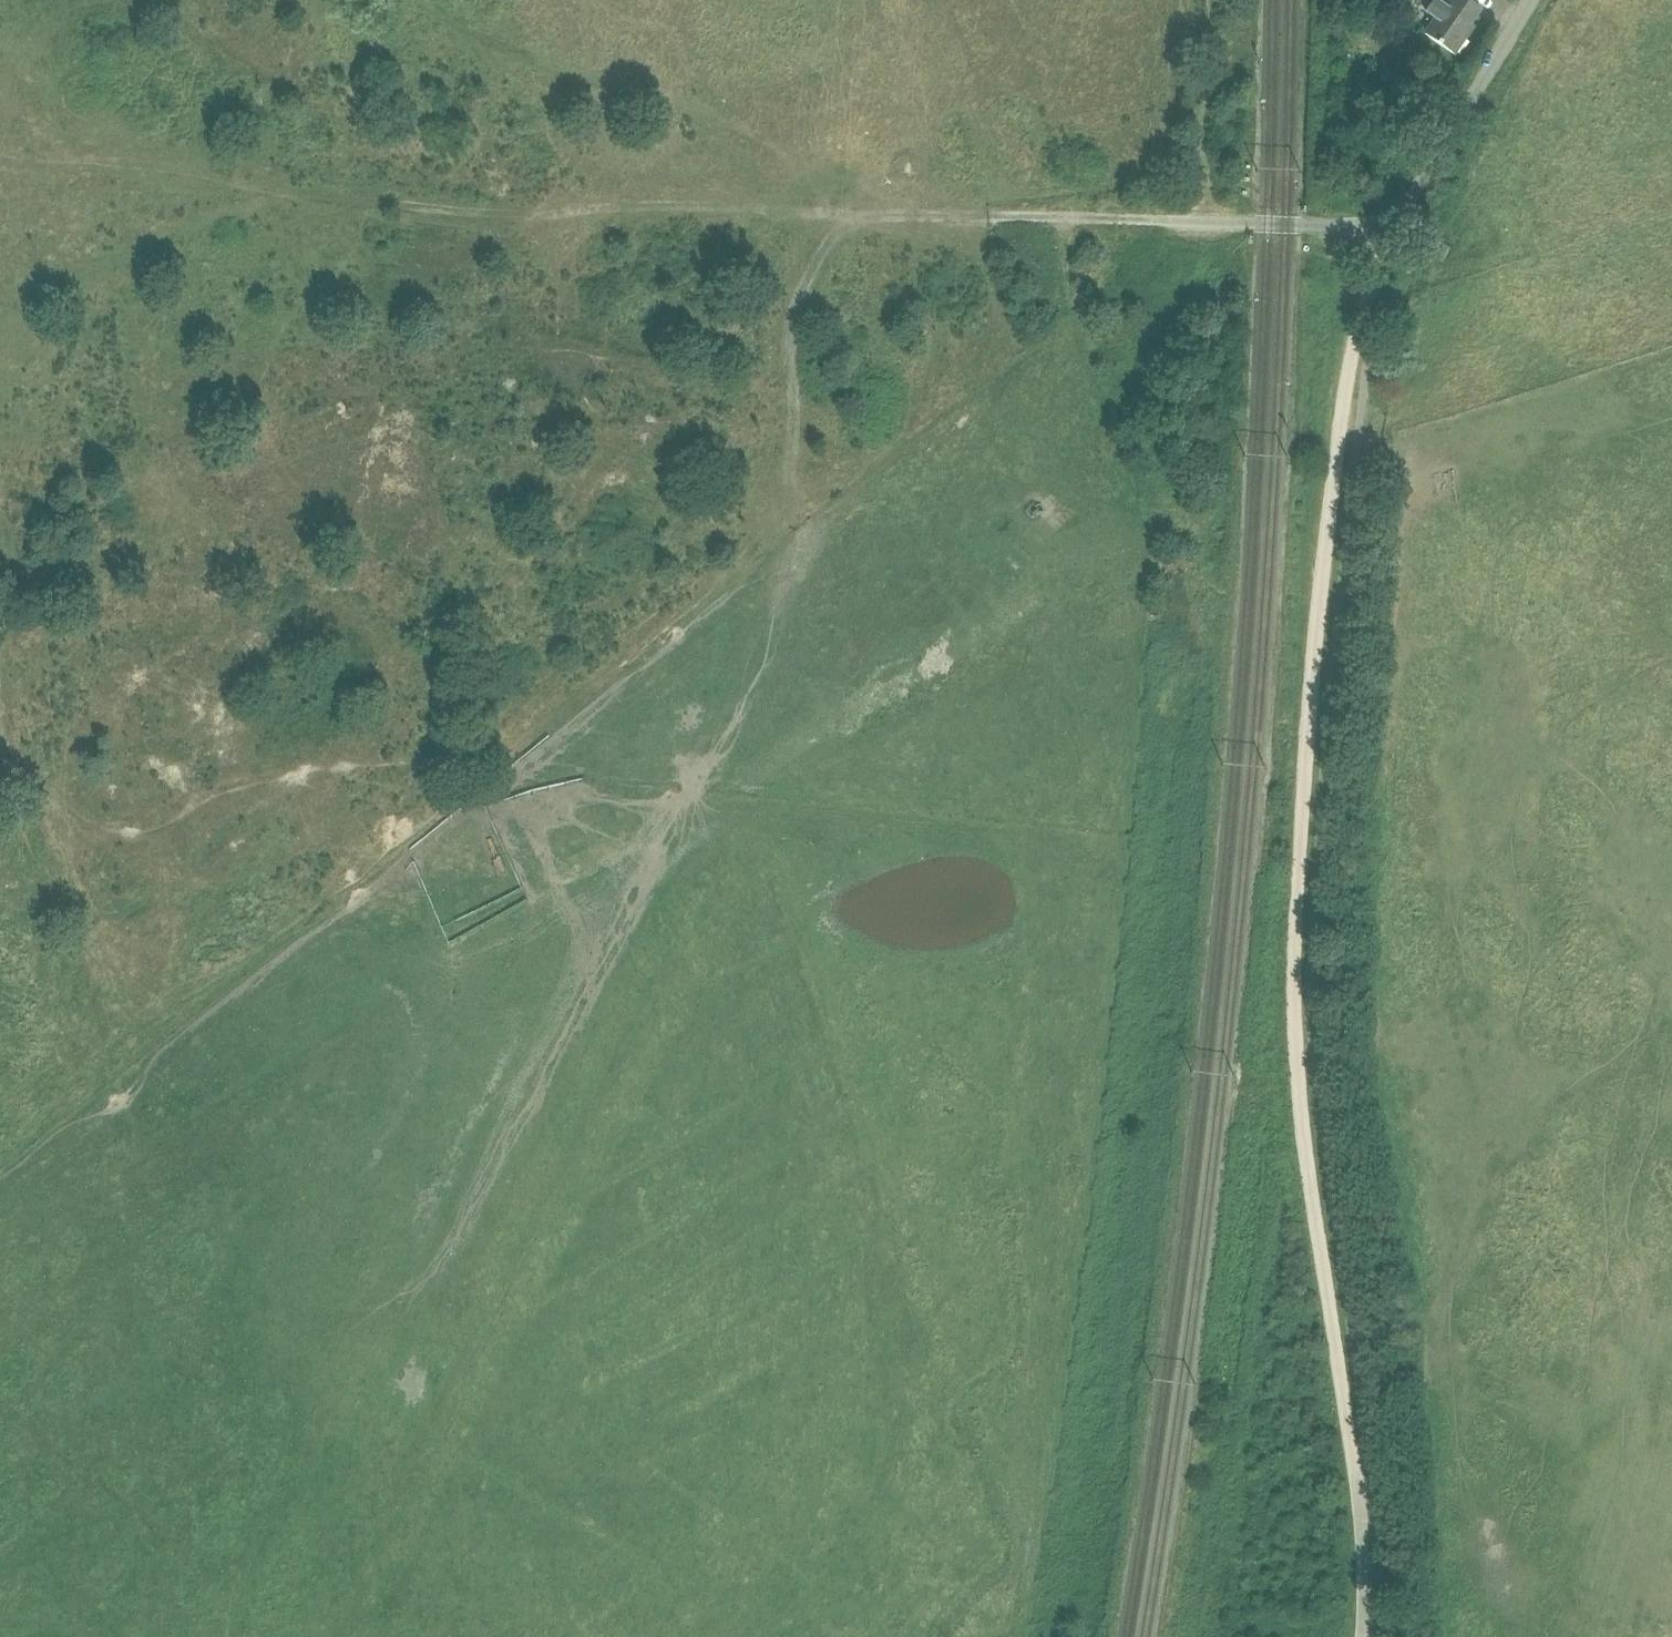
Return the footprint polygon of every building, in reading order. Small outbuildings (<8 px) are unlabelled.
[(1424,33),(1455,55),(1471,32),(1468,29),(1482,9),(1469,0),(1440,0),(1439,1),(1438,0),(1433,0),(1426,10),(1435,18),(1424,33)] [(1443,244),(1434,257),(1441,262),(1450,248),(1443,244)]
